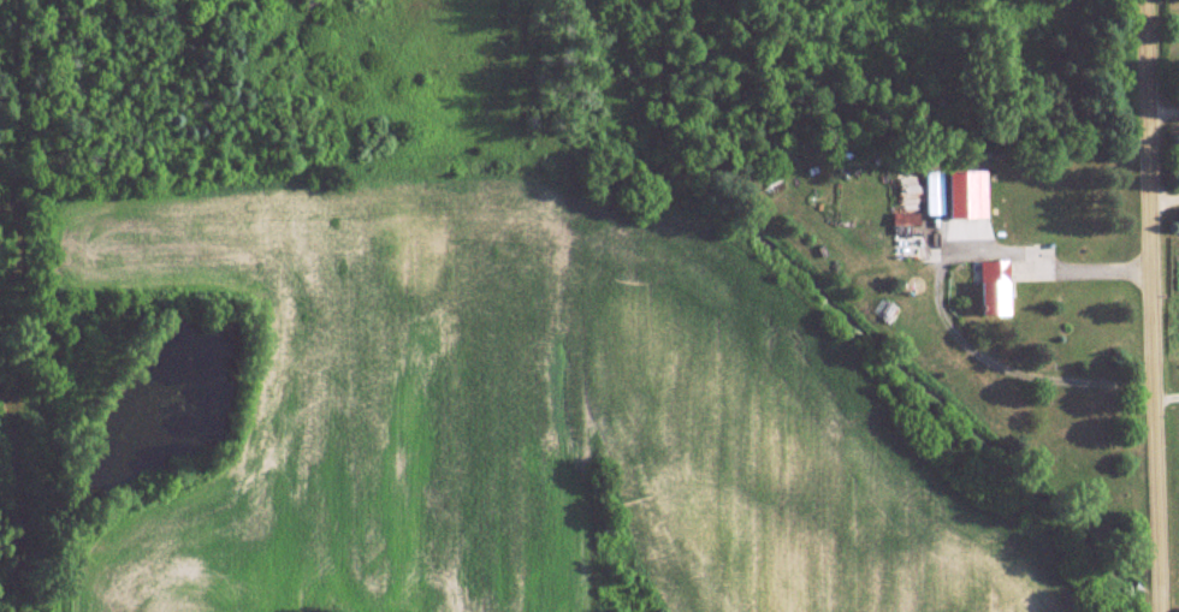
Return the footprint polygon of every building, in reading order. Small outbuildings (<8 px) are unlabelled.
[(914,260),(914,211),(886,211),(886,260),(914,260)] [(973,314),(1000,314),(1000,260),(973,260),(973,314)]
